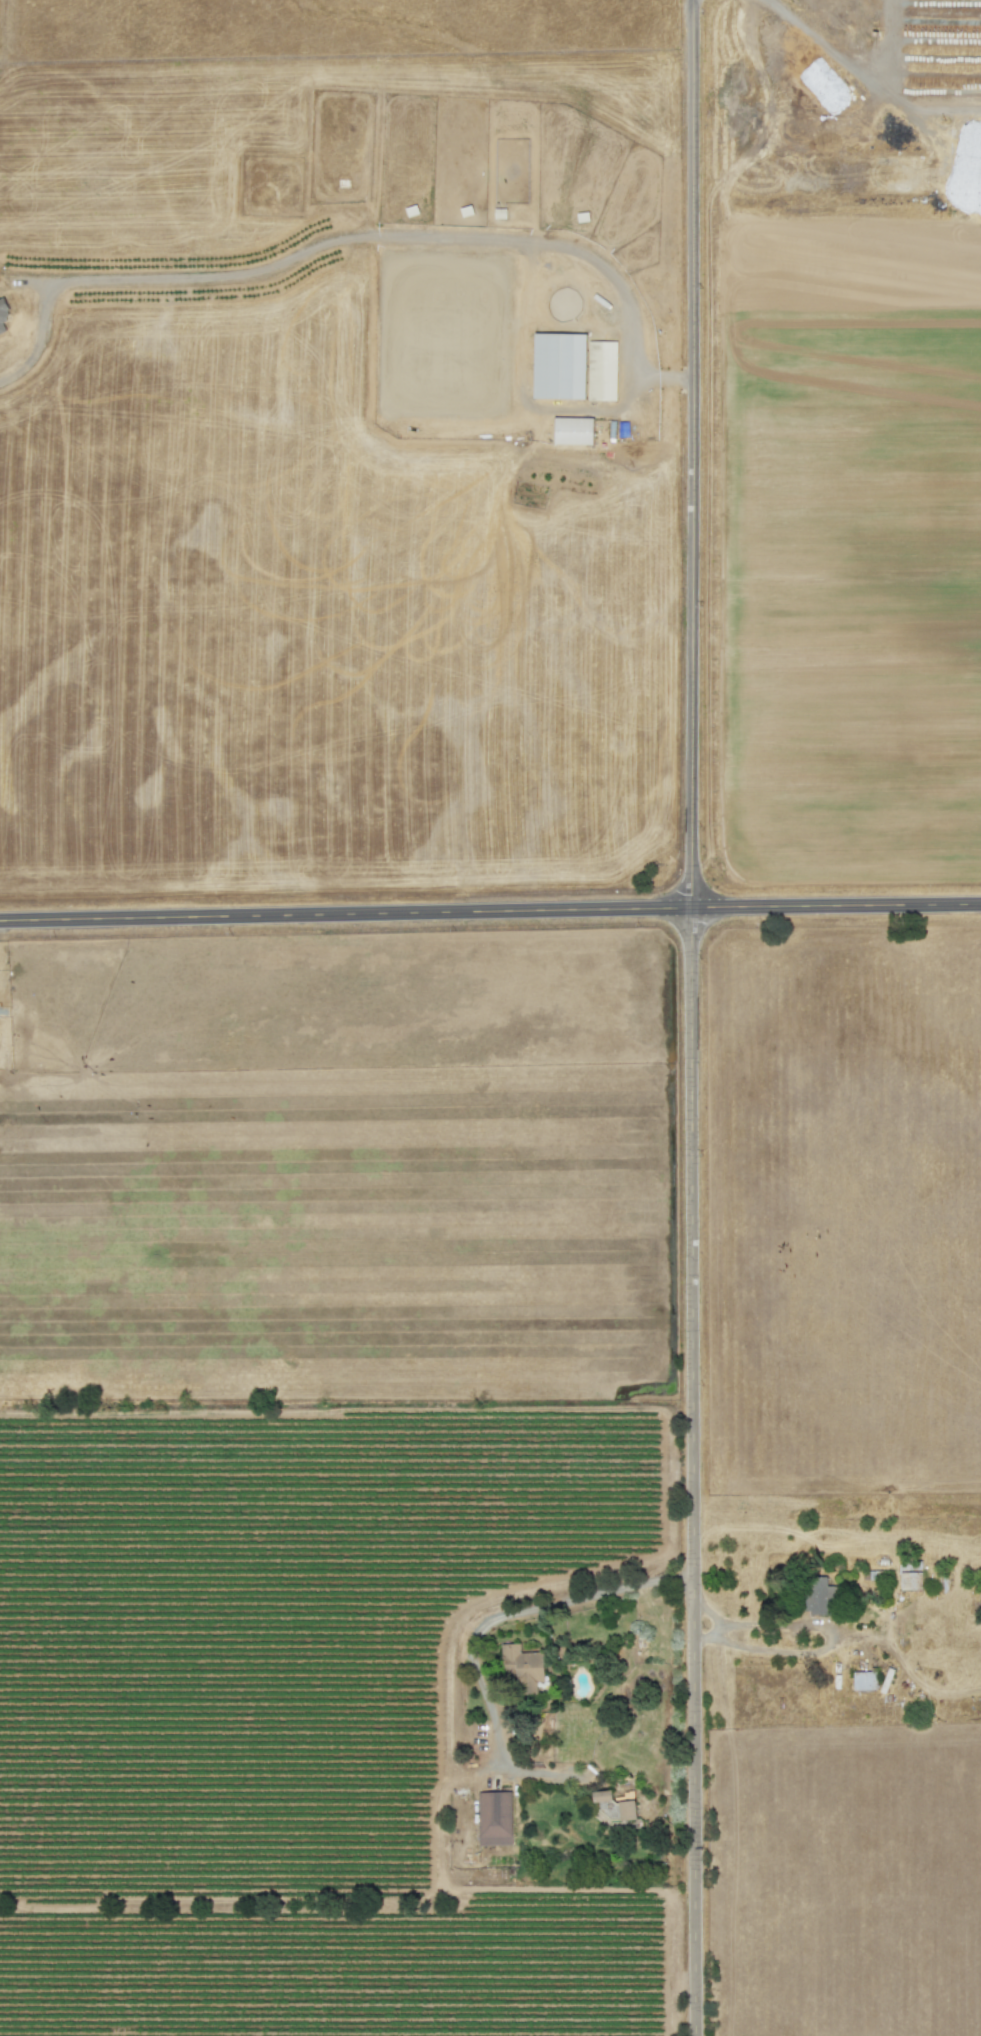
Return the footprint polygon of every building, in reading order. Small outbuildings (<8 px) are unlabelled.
[(6,332),(2,322),(12,317),(3,298),(0,299),(0,335),(6,332)] [(533,399),(586,399),(586,335),(534,334),(533,399)] [(616,401),(617,342),(588,342),(588,400),(616,401)] [(553,444),(592,445),(593,418),(554,418),(553,444)] [(900,1590),(917,1591),(918,1573),(900,1572),(900,1590)] [(828,1615),(829,1598),(835,1598),(836,1586),(827,1586),(827,1577),(809,1576),(809,1595),(802,1595),(801,1610),(809,1611),(809,1614),(828,1615)] [(543,1682),(542,1652),(520,1653),(520,1644),(501,1645),(503,1676),(516,1675),(516,1693),(536,1693),(535,1682),(543,1682)] [(853,1672),(853,1690),(876,1690),(875,1672),(853,1672)] [(612,1802),(612,1791),(593,1791),(594,1802),(612,1802)] [(512,1846),(510,1792),(477,1793),(479,1846),(512,1846)] [(620,1801),(620,1820),(636,1820),(636,1801),(620,1801)]
